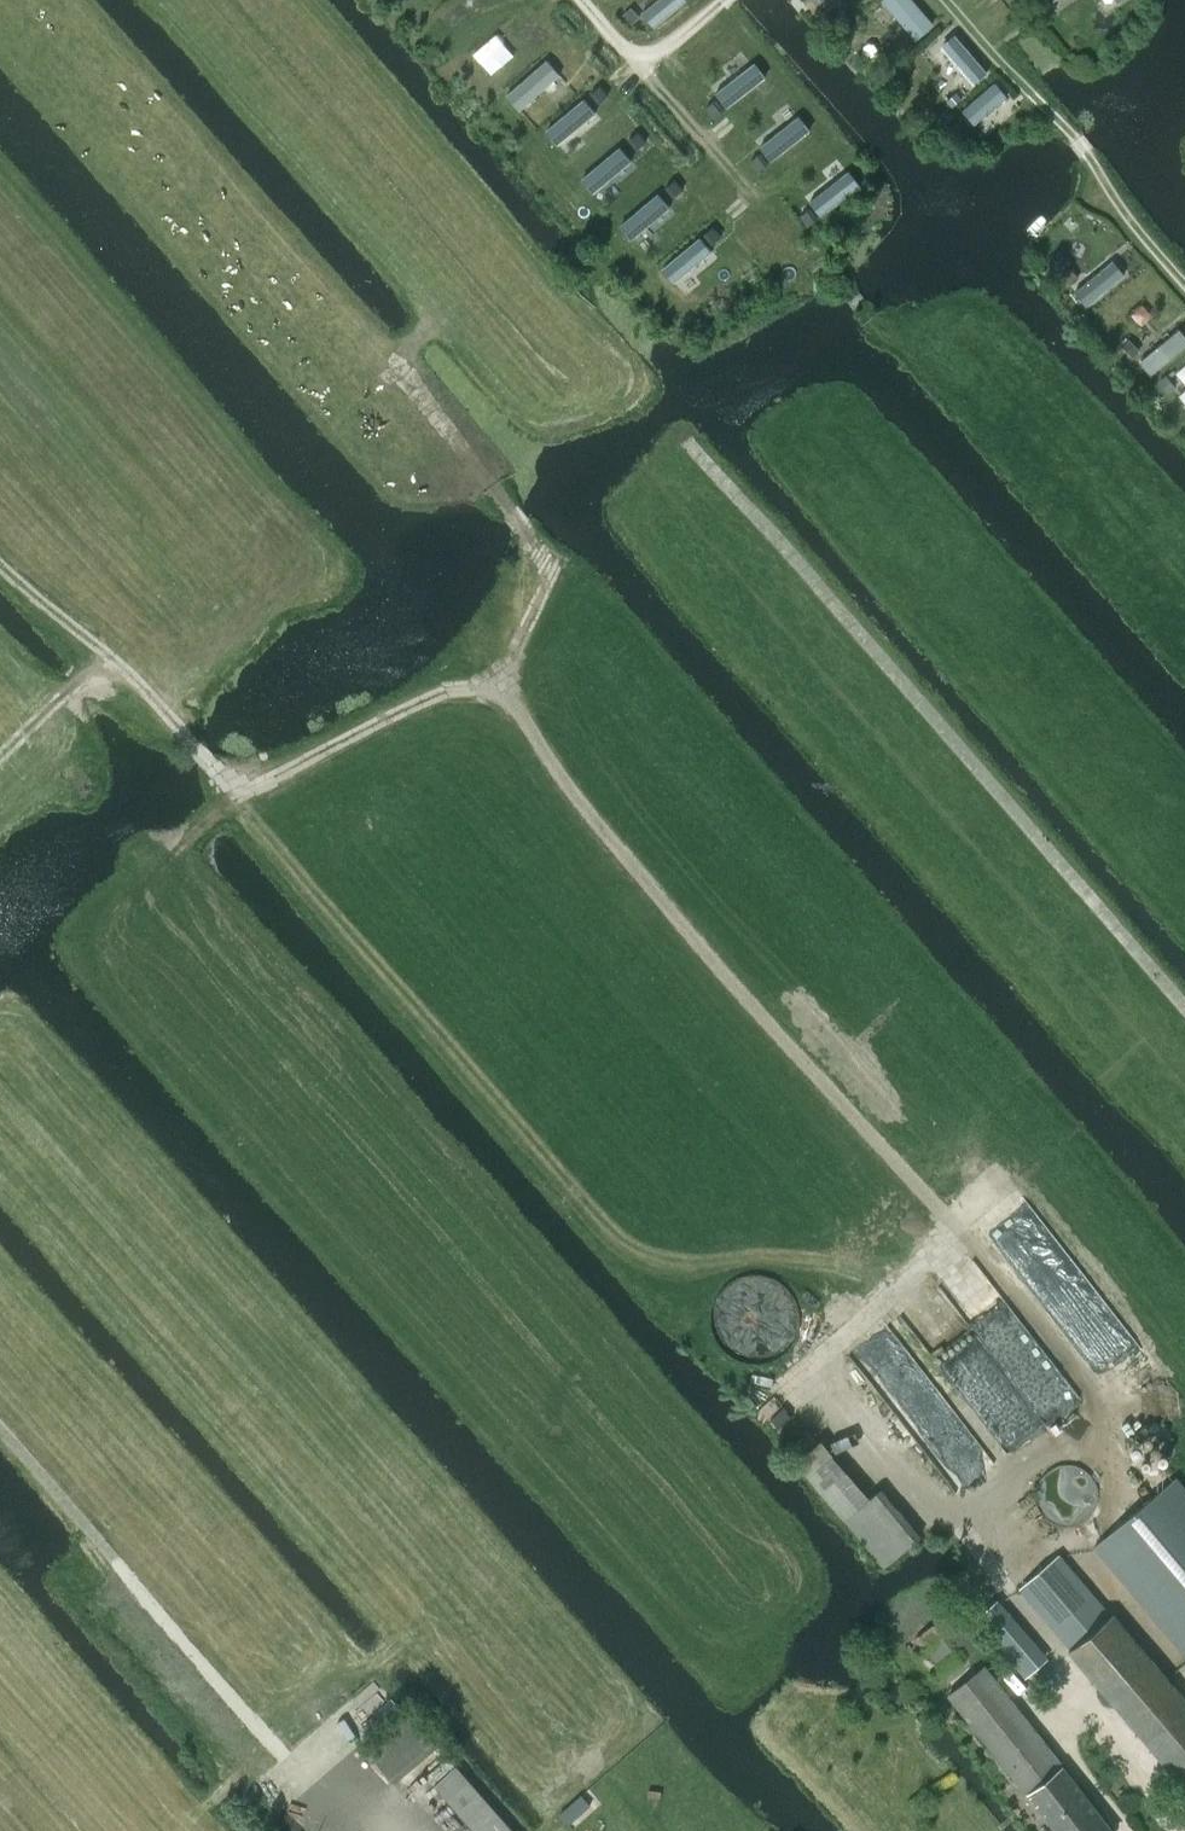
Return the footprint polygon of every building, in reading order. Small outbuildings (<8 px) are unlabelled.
[(1095,1546),(1184,1653),(1184,1488),(1176,1478),(1095,1546)] [(1021,1590),(1071,1650),(1070,1651),(1184,1789),(1184,1699),(1114,1614),(1112,1616),(1061,1556),(1021,1590)] [(917,1637),(945,1673),(978,1647),(951,1611),(917,1637)] [(949,1695),(1026,1793),(1027,1792),(1057,1830),(1114,1830),(1062,1764),(986,1666),(949,1695)] [(367,1751),(392,1780),(436,1742),(411,1713),(367,1751)] [(435,1783),(477,1830),(514,1830),(456,1765),(435,1783)]
